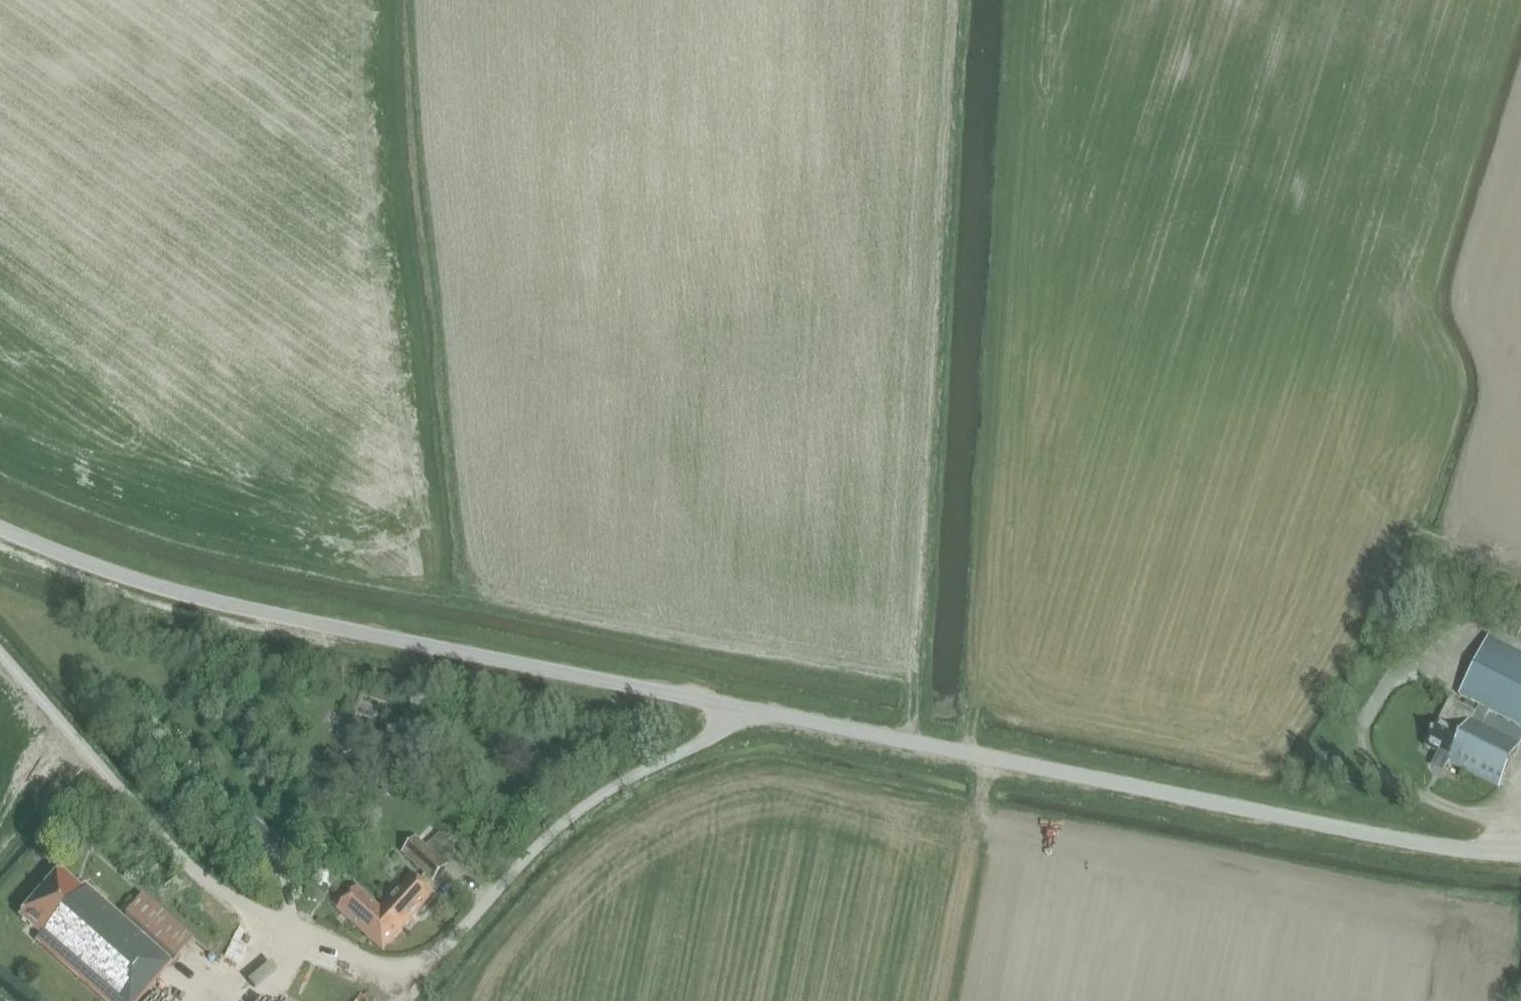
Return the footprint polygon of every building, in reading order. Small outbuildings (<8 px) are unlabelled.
[(1489,638),(1459,696),(1479,705),(1475,713),(1449,699),(1437,722),(1425,746),(1439,753),(1434,763),(1444,768),(1448,762),(1499,787),(1520,744),(1520,655),(1489,638)] [(432,838),(425,846),(446,865),(453,857),(432,838)] [(446,865),(425,846),(416,839),(402,855),(432,882),(447,866),(446,865)] [(59,869),(18,916),(39,935),(34,940),(103,1000),(138,1000),(171,962),(83,884),(80,888),(59,869)] [(380,910),(402,929),(417,912),(420,915),(435,898),(411,876),(380,910)] [(380,910),(357,889),(337,911),(382,951),(402,929),(380,910)]
